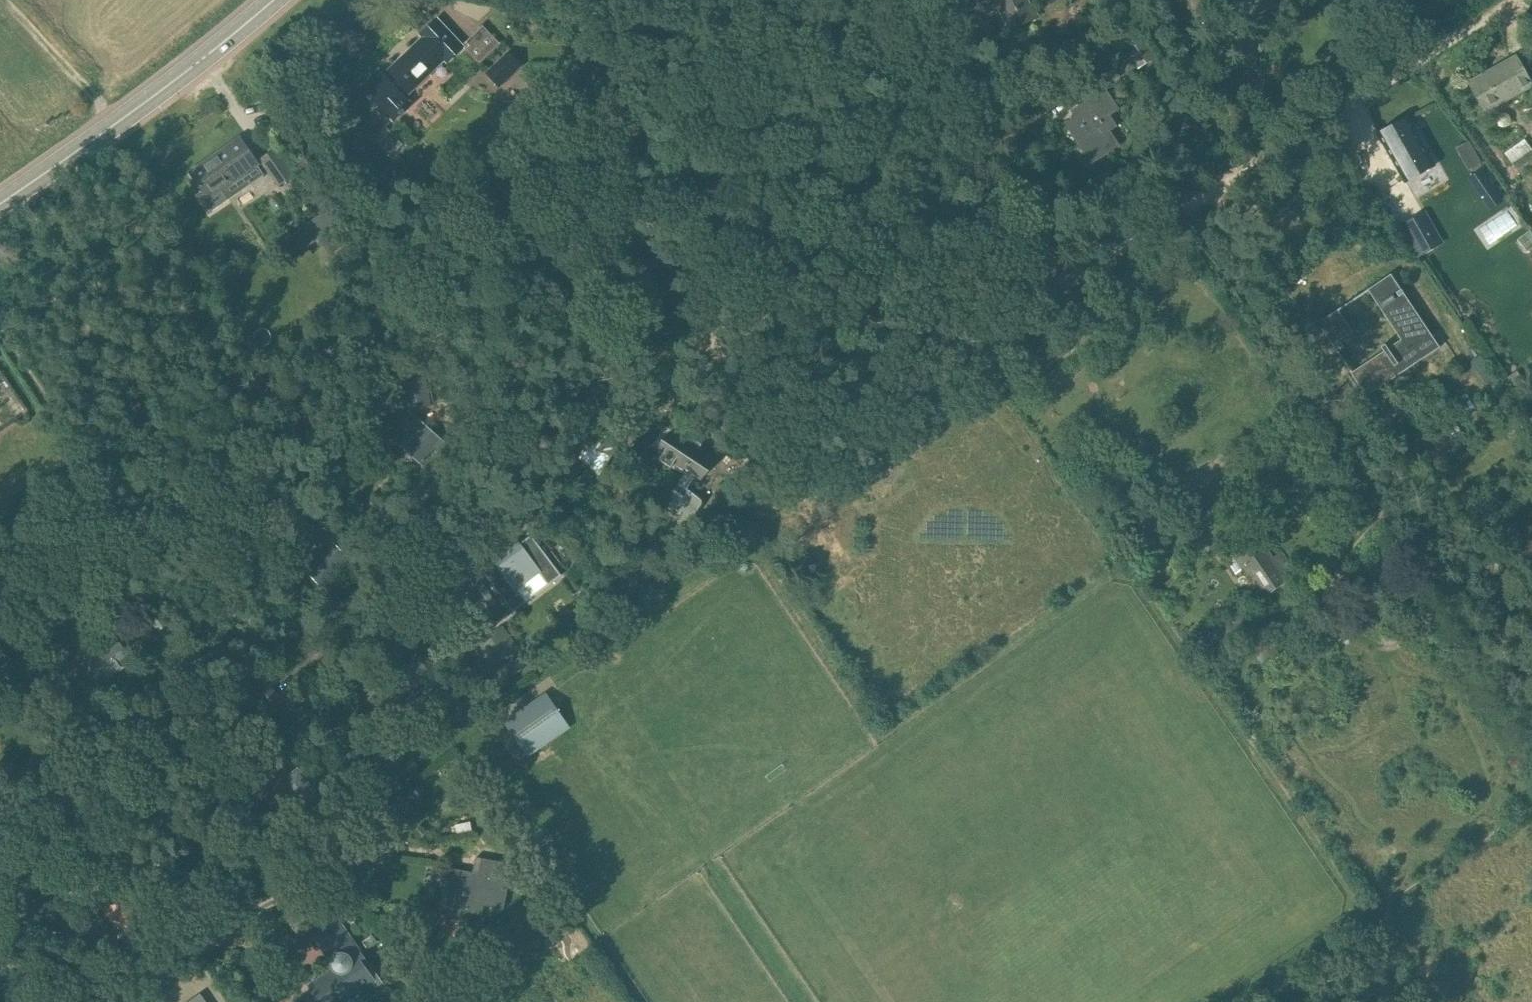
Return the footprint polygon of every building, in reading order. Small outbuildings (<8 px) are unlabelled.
[(1008,30),(1039,16),(1034,4),(1030,6),(1028,0),(999,0),(1001,4),(997,5),(1008,30)] [(464,47),(452,33),(438,19),(422,34),(424,37),(412,48),(414,50),(410,53),(409,52),(408,52),(409,54),(403,60),(402,58),(401,59),(402,60),(399,64),(397,63),(385,75),(380,70),(362,87),(369,94),(367,96),(371,100),(373,98),(394,120),(412,102),(407,96),(445,59),(447,61),(464,47)] [(510,52),(488,73),(500,86),(522,65),(510,52)] [(1487,110),(1531,85),(1516,57),(1515,58),(1516,61),(1514,62),(1499,71),(1497,68),(1471,82),(1487,110)] [(1117,107),(1117,106),(1106,90),(1082,105),(1086,111),(1067,123),(1092,161),(1118,144),(1109,130),(1117,125),(1109,113),(1117,107)] [(1166,117),(1177,123),(1183,112),(1171,106),(1166,117)] [(1408,117),(1378,134),(1406,182),(1436,165),(1408,117)] [(405,144),(387,125),(374,138),(392,156),(405,144)] [(199,195),(210,211),(230,198),(223,187),(258,164),(241,138),(216,155),(218,157),(207,165),(205,163),(191,172),(205,192),(199,195)] [(1470,140),(1456,148),(1469,170),(1483,162),(1470,140)] [(1514,164),(1531,151),(1531,150),(1525,140),(1506,153),(1514,164)] [(276,149),(262,159),(280,185),(294,175),(276,149)] [(1514,164),(1522,175),(1531,168),(1531,151),(1514,164)] [(1467,179),(1478,195),(1492,185),(1481,169),(1467,179)] [(1403,226),(1420,255),(1433,247),(1442,242),(1435,228),(1426,213),(1403,226)] [(1367,396),(1440,347),(1392,274),(1368,289),(1402,339),(1388,348),(1386,344),(1382,347),(1384,351),(1348,375),(1358,389),(1361,387),(1367,396)] [(1338,309),(1318,323),(1333,345),(1353,331),(1338,309)] [(405,379),(410,409),(432,406),(426,375),(405,379)] [(449,447),(434,433),(416,418),(406,430),(413,436),(404,447),(420,461),(433,447),(442,455),(449,447)] [(588,447),(577,463),(598,478),(621,444),(594,425),(582,442),(588,447)] [(697,482),(714,454),(677,430),(660,457),(685,474),(673,493),(677,495),(669,508),(691,523),(705,500),(688,489),(694,480),(697,482)] [(1236,573),(1244,567),(1263,595),(1259,598),(1260,600),(1298,574),(1283,550),(1274,556),(1260,537),(1268,532),(1266,530),(1226,558),(1236,573)] [(484,571),(514,611),(527,601),(517,588),(539,572),(549,585),(562,575),(555,565),(560,561),(553,551),(547,555),(532,535),(520,544),(518,541),(503,552),(503,553),(505,555),(496,562),(484,571)] [(340,564),(346,569),(353,563),(346,556),(345,557),(329,541),(303,565),(320,583),(340,564)] [(169,623),(160,612),(151,618),(159,630),(169,623)] [(502,628),(480,644),(481,646),(491,659),(494,664),(511,652),(506,646),(511,641),(502,628)] [(104,680),(131,660),(116,640),(100,652),(103,656),(93,663),(104,680)] [(491,659),(481,646),(470,654),(480,667),(491,659)] [(251,695),(259,704),(270,696),(262,687),(251,695)] [(546,694),(506,722),(528,754),(569,725),(546,694)] [(275,758),(266,767),(274,775),(283,766),(275,758)] [(294,796),(302,807),(310,801),(318,795),(299,770),(283,782),(294,796)] [(510,880),(505,879),(508,863),(483,858),(480,869),(476,872),(452,867),(442,913),(468,918),(470,913),(483,915),(485,905),(504,909),(510,880)] [(140,913),(145,910),(133,894),(129,897),(128,895),(107,910),(125,936),(146,922),(140,913)] [(335,968),(311,985),(322,1001),(343,1001),(361,989),(366,998),(380,989),(365,968),(370,964),(336,918),(313,933),(328,954),(330,953),(335,960),(334,961),(334,962),(334,963),(334,964),(334,965),(334,966),(335,967),(335,968)]
